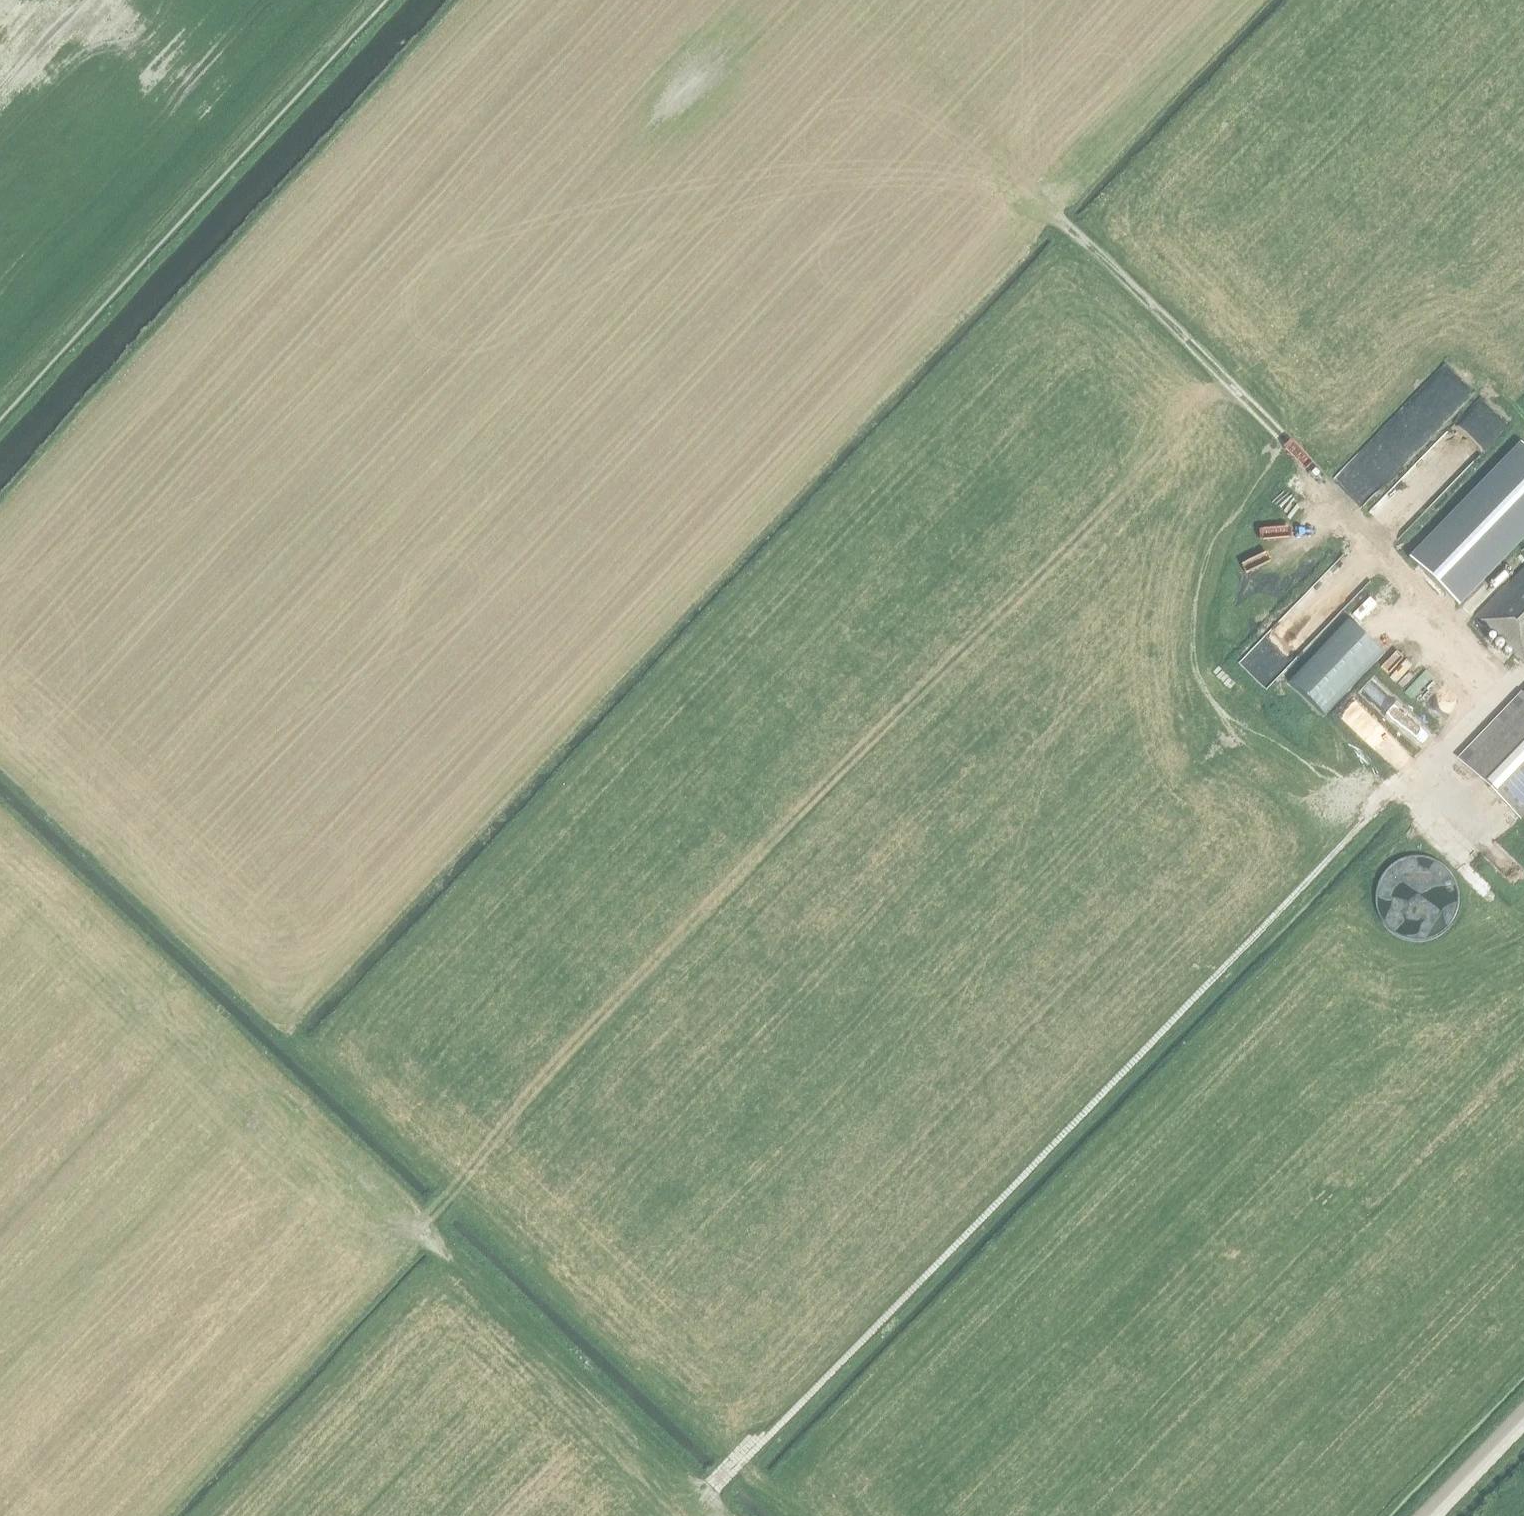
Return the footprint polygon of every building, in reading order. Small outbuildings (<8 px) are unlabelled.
[(1410,560),(1459,607),(1523,539),(1523,448),(1521,445),(1410,560)] [(1476,617),(1523,663),(1523,568),(1476,617)] [(1460,760),(1520,818),(1523,814),(1523,694),(1460,760)]
